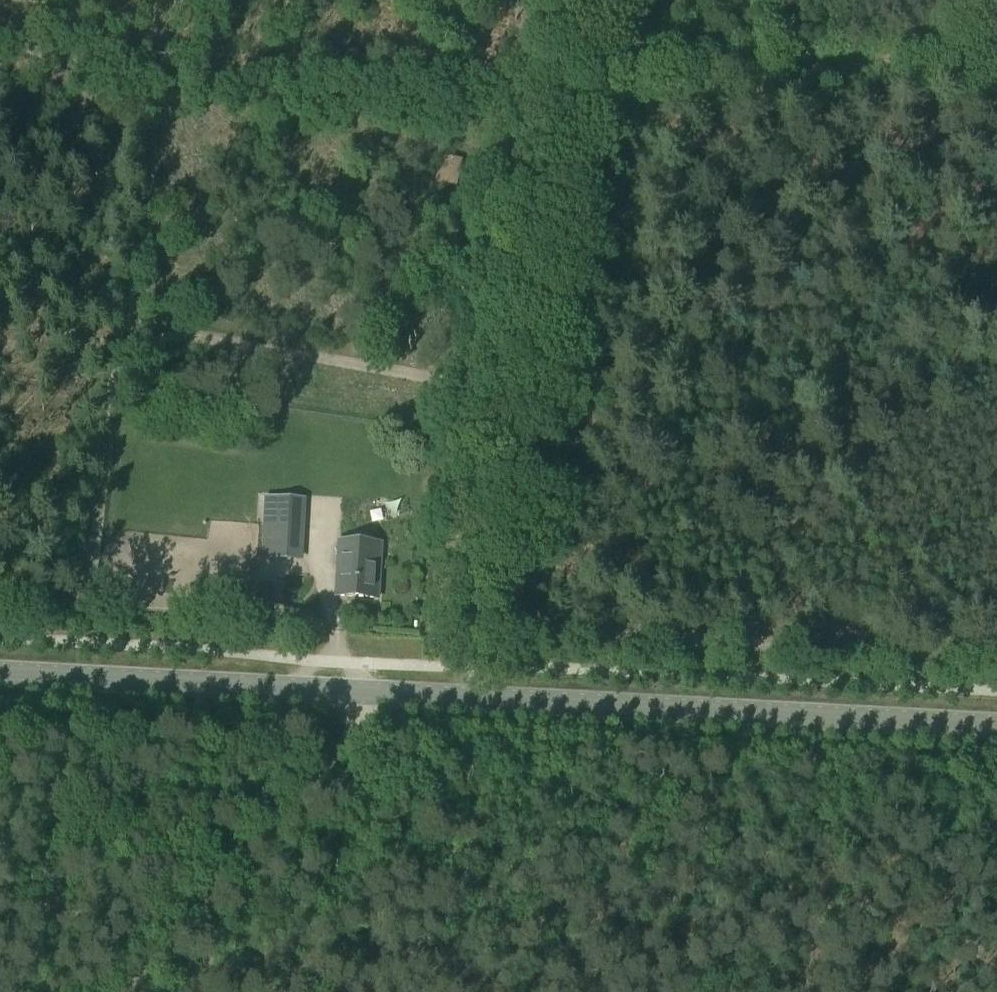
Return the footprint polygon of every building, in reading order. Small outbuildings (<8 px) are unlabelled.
[(440,155),(435,182),(456,186),(461,159),(440,155)] [(423,441),(421,454),(436,456),(437,443),(423,441)] [(302,506),(290,505),(290,500),(268,498),(266,523),(276,524),(276,541),(266,540),(265,557),(299,559),(302,506)] [(339,542),(336,595),(379,598),(382,544),(339,542)] [(272,585),(271,607),(283,608),(284,585),(272,585)] [(143,618),(130,624),(137,639),(150,633),(143,618)]
